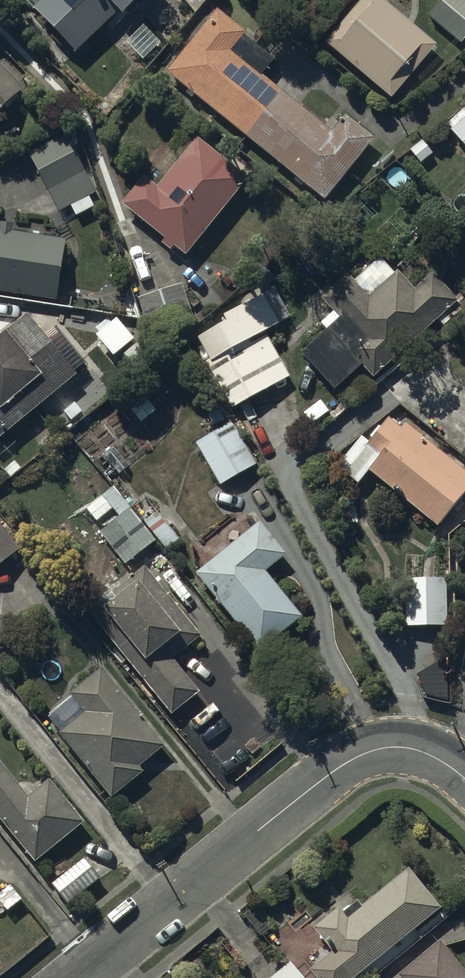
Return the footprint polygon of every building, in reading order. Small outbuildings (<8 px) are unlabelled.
[(33,7),(75,54),(120,14),(122,16),(139,0),(41,0),(33,7)] [(326,41),(392,99),(438,47),(384,0),(362,0),(326,41)] [(427,17),(460,44),(464,38),(464,0),(441,0),(427,17)] [(216,11),(166,72),(325,199),(373,139),(343,115),(331,131),(232,53),(246,35),(216,11)] [(24,88),(0,62),(0,111),(24,88)] [(447,127),(464,147),(464,112),(447,127)] [(65,135),(29,154),(59,212),(71,206),(76,216),(95,206),(77,172),(83,169),(65,135)] [(144,176),(122,204),(165,239),(161,244),(170,252),(174,247),(185,256),(248,177),(198,137),(158,187),(144,176)] [(57,301),(67,240),(14,232),(15,226),(1,224),(0,227),(0,292),(57,301)] [(301,355),(334,391),(362,366),(373,378),(458,301),(434,274),(415,290),(398,270),(394,274),(380,258),(370,267),(363,259),(320,298),(332,312),(320,323),(327,331),(301,355)] [(183,284),(137,298),(149,337),(195,323),(183,284)] [(0,339),(0,438),(76,377),(73,374),(85,365),(54,326),(44,335),(28,316),(0,339)] [(290,377),(263,329),(204,362),(231,410),(290,377)] [(335,467),(357,485),(368,471),(435,527),(464,490),(464,491),(464,472),(404,422),(399,428),(386,418),(366,442),(360,437),(335,467)] [(231,423),(195,444),(219,486),(256,464),(231,423)] [(155,541),(113,487),(83,511),(125,565),(155,541)] [(259,522),(195,574),(259,654),(303,619),(265,573),(286,556),(259,522)] [(21,549),(0,524),(0,566),(21,549)] [(88,612),(171,714),(199,692),(173,659),(201,636),(146,566),(88,612)] [(445,579),(403,579),(404,627),(446,627),(445,579)] [(0,598),(0,638),(22,621),(3,596),(0,598)] [(61,731),(58,734),(111,799),(144,772),(140,767),(166,746),(102,669),(70,694),(72,697),(48,715),(61,731)] [(35,864),(84,823),(49,780),(29,796),(0,761),(0,821),(35,864)] [(313,929),(332,952),(309,970),(315,977),(357,977),(442,908),(410,870),(349,920),(339,908),(313,929)] [(398,976),(400,977),(464,977),(464,974),(438,942),(398,976)] [(289,962),(269,977),(302,977),(289,962)]
